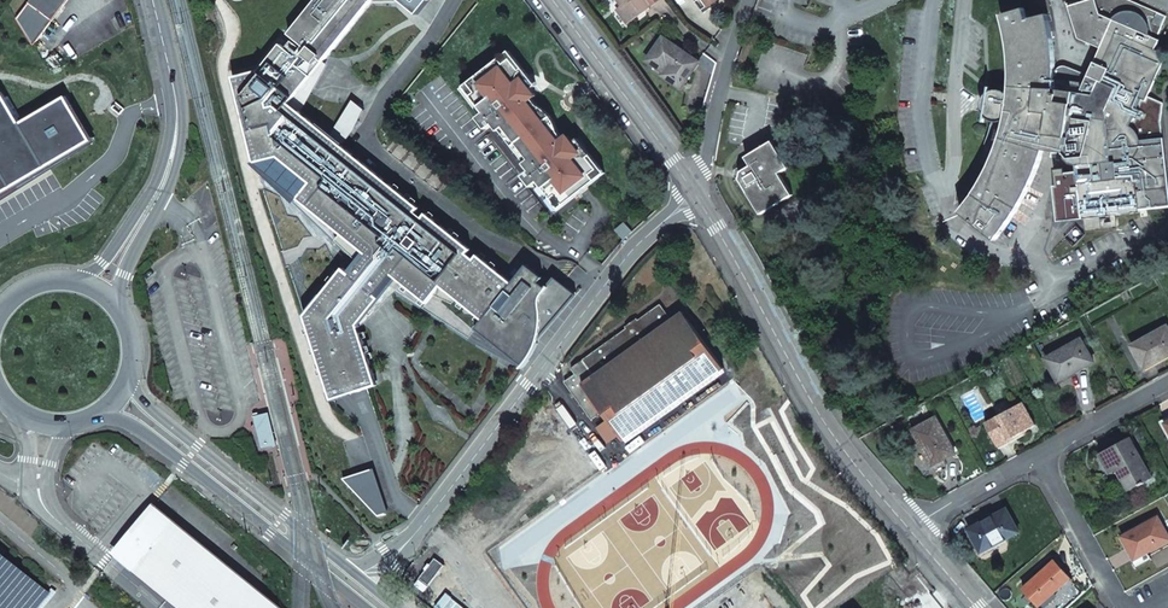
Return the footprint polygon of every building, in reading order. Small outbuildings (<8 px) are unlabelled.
[(17,19),(33,46),(68,0),(31,0),(17,19)] [(290,34),(295,38),(287,47),(282,43),(264,64),(265,73),(281,86),(294,97),(312,76),(372,1),(373,0),(317,0),(290,34)] [(401,0),(418,14),(418,15),(430,0),(400,0),(401,0)] [(622,7),(616,11),(627,25),(648,9),(641,0),(617,0),(622,7)] [(648,9),(659,0),(641,0),(648,9)] [(704,14),(710,10),(708,7),(703,0),(694,0),(704,14)] [(1055,78),(1054,64),(1053,49),(1051,36),(1049,24),(1047,15),(1027,20),(1023,8),(1001,15),(1004,27),(1005,34),(1008,46),(1009,56),(1009,63),(1010,73),(1009,85),(1009,95),(989,92),(986,118),(1005,121),(1004,124),(1001,139),(998,149),(993,161),(988,170),(982,182),(975,193),(967,203),(959,213),(995,240),(1003,231),(1010,221),(1016,213),(1021,205),(1026,194),(1034,178),(1040,162),(1044,151),(1065,154),(1065,159),(1071,165),(1077,166),(1085,232),(1112,229),(1111,223),(1115,222),(1114,215),(1139,212),(1139,209),(1167,206),(1167,188),(1163,139),(1140,141),(1141,147),(1132,148),(1130,126),(1141,99),(1145,101),(1164,56),(1153,52),(1157,42),(1146,38),(1148,33),(1156,36),(1165,18),(1124,0),(1093,0),(1068,7),(1077,39),(1100,47),(1085,82),(1069,80),(1057,79),(1055,78)] [(669,67),(688,80),(700,62),(663,38),(647,62),(665,73),(669,67)] [(745,42),(738,62),(746,65),(752,45),(745,42)] [(510,51),(465,86),(485,113),(479,118),(487,129),(494,124),(530,171),(523,176),(532,187),(539,182),(559,208),(605,173),(586,149),(581,153),(573,143),(568,136),(564,139),(559,132),(557,127),(556,123),(554,120),(551,116),(548,113),(544,109),(538,106),(533,99),(537,96),(532,90),(524,80),(529,76),(510,51)] [(682,89),(688,80),(669,67),(665,73),(663,77),(682,89)] [(1057,71),(1057,79),(1069,80),(1069,78),(1074,79),(1074,72),(1064,71),(1064,68),(1062,68),(1059,69),(1057,71)] [(529,76),(524,80),(532,90),(537,86),(529,76)] [(374,252),(355,274),(386,298),(402,277),(435,305),(449,286),(485,316),(514,281),(257,82),(249,95),(261,165),(374,252)] [(91,141),(65,96),(19,123),(2,94),(0,95),(0,194),(91,141)] [(578,139),(573,143),(581,153),(586,149),(578,139)] [(773,141),(747,158),(752,166),(742,172),(740,180),(762,215),(794,196),(780,173),(789,168),(773,141)] [(625,240),(633,232),(625,223),(616,230),(625,240)] [(523,362),(577,295),(559,281),(551,290),(542,283),(546,279),(532,268),(483,329),(523,362)] [(313,316),(340,401),(386,385),(365,325),(386,298),(355,274),(350,270),(313,316)] [(624,442),(724,370),(683,313),(671,321),(660,305),(639,321),(637,319),(625,327),(627,329),(572,369),(576,375),(566,383),(593,420),(603,413),(624,442)] [(1132,346),(1144,368),(1167,355),(1167,327),(1167,325),(1132,346)] [(1081,338),(1046,358),(1058,381),(1094,361),(1081,338)] [(1023,402),(985,423),(997,445),(1035,424),(1023,402)] [(268,415),(263,416),(272,449),(276,447),(268,415)] [(263,416),(253,419),(261,451),(272,449),(263,416)] [(936,417),(914,430),(933,465),(956,452),(936,417)] [(1129,438),(1100,454),(1111,472),(1117,469),(1129,489),(1152,477),(1129,438)] [(371,469),(343,478),(378,516),(386,514),(371,469)] [(119,552),(187,607),(259,607),(257,604),(253,597),(246,587),(230,571),(155,509),(119,552)] [(1007,509),(970,529),(982,552),(1019,532),(1007,509)] [(1122,536),(1134,559),(1167,540),(1167,536),(1157,517),(1122,536)] [(0,549),(0,607),(43,607),(55,593),(0,549)] [(1052,560),(1024,586),(1041,605),(1070,580),(1052,560)]
